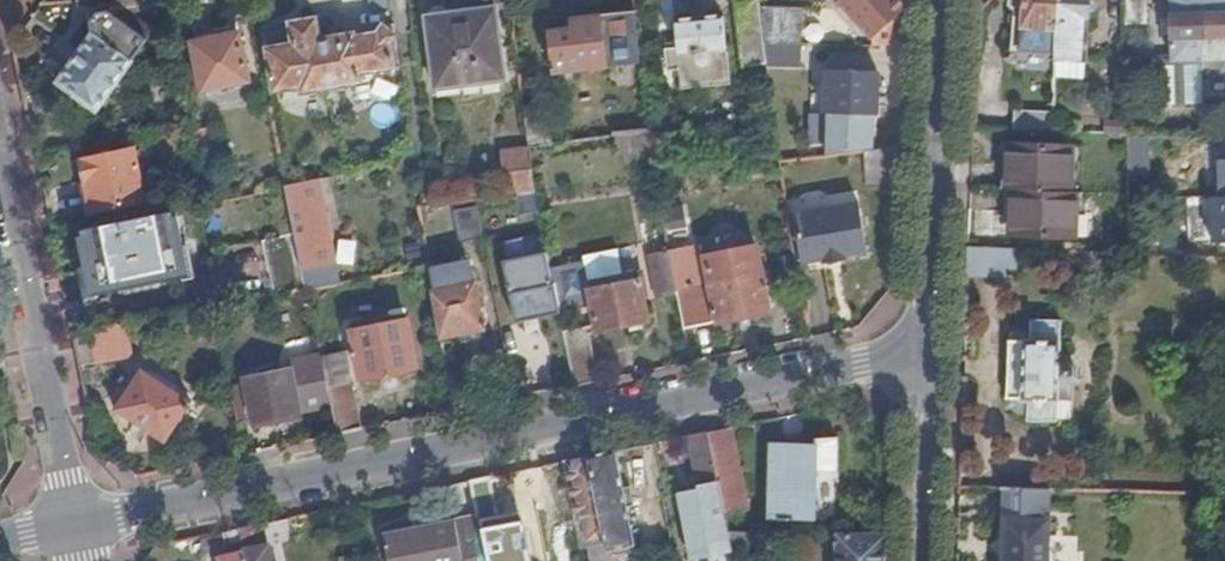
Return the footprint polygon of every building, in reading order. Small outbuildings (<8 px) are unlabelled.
[(601,20),(606,69),(613,136),(649,132),(636,0),(599,0),(601,20)] [(767,67),(765,47),(760,10),(759,0),(735,0),(743,66),(767,67)] [(908,9),(899,0),(842,0),(842,2),(839,5),(874,41),(887,30),(908,9)] [(1058,0),(1008,0),(1008,8),(1013,13),(1012,53),(1055,55),(1058,0)] [(1090,0),(1058,0),(1055,55),(1055,62),(1086,64),(1090,0)] [(1146,0),(1124,0),(1125,27),(1147,26),(1146,0)] [(1204,63),(1202,0),(1171,0),(1174,63),(1204,63)] [(1204,63),(1224,63),(1224,0),(1202,0),(1204,63)] [(887,49),(907,49),(908,9),(887,30),(887,49)] [(765,47),(804,48),(804,12),(760,10),(765,47)] [(495,11),(426,20),(435,91),(504,82),(495,11)] [(92,38),(57,86),(97,115),(148,43),(147,43),(154,33),(140,24),(134,33),(109,16),(97,18),(89,29),(92,38)] [(680,71),(683,90),(710,88),(709,77),(728,75),(724,19),(677,24),(678,50),(667,51),(669,72),(680,71)] [(606,69),(601,20),(573,23),(574,31),(551,34),(556,75),(606,69)] [(395,37),(381,30),(377,38),(351,42),(351,38),(317,43),(313,23),(291,27),(292,34),(266,39),(275,93),(301,89),(303,95),(361,85),(360,76),(394,70),(390,45),(395,37)] [(239,37),(192,46),(202,94),(249,85),(239,37)] [(765,47),(767,67),(803,67),(804,48),(765,47)] [(1085,81),(1086,64),(1055,62),(1055,79),(1085,81)] [(879,75),(828,74),(827,116),(878,117),(879,75)] [(524,114),(529,151),(547,148),(542,112),(524,114)] [(1015,132),(1055,134),(1055,115),(1015,113),(1015,132)] [(1109,137),(1128,137),(1128,125),(1110,125),(1109,137)] [(1007,192),(1014,192),(1070,195),(1071,150),(1009,148),(1007,192)] [(503,155),(508,198),(519,197),(534,195),(529,151),(503,155)] [(131,153),(79,163),(85,195),(89,195),(93,214),(142,204),(131,153)] [(771,165),(780,164),(779,157),(770,158),(771,165)] [(646,207),(659,205),(654,180),(641,182),(646,207)] [(288,191),(297,237),(305,273),(336,267),(318,183),(287,189),(288,191)] [(1075,240),(1076,196),(1070,195),(1014,192),(1012,237),(1075,240)] [(523,219),(538,216),(534,195),(519,197),(523,219)] [(476,203),(478,211),(486,209),(485,201),(476,203)] [(463,245),(484,241),(478,211),(476,203),(470,203),(471,210),(457,214),(463,245)] [(789,216),(798,267),(826,262),(826,266),(846,263),(845,259),(865,255),(856,204),(789,216)] [(171,215),(82,233),(96,297),(126,291),(125,283),(155,277),(157,285),(184,279),(171,215)] [(265,245),(275,295),(308,288),(305,273),(297,237),(265,245)] [(679,296),(686,331),(770,313),(757,249),(706,259),(711,284),(704,286),(696,247),(679,250),(677,240),(667,242),(669,253),(679,296)] [(1224,261),(1224,241),(1210,240),(1210,261),(1224,261)] [(230,284),(261,273),(252,246),(221,258),(230,284)] [(516,323),(559,313),(543,248),(501,256),(516,323)] [(968,250),(968,270),(1018,272),(1019,252),(968,250)] [(659,301),(679,296),(669,253),(650,257),(659,301)] [(1151,267),(1152,258),(1139,258),(1139,266),(1151,267)] [(598,334),(648,323),(640,282),(590,291),(597,327),(598,334)] [(434,295),(443,348),(468,342),(468,336),(486,332),(476,286),(434,295)] [(408,322),(353,333),(361,381),(418,370),(408,322)] [(1061,324),(1032,324),(1031,343),(1025,343),(1026,336),(1020,336),(1020,344),(1009,344),(1008,401),(1018,401),(1017,409),(1024,409),(1024,403),(1029,403),(1028,424),(1057,424),(1058,407),(1065,407),(1065,405),(1069,405),(1069,388),(1065,387),(1066,382),(1072,382),(1075,378),(1076,371),(1073,368),(1060,367),(1061,324)] [(72,337),(78,369),(132,358),(126,326),(72,337)] [(564,334),(575,389),(602,384),(592,336),(591,328),(564,334)] [(333,407),(340,438),(362,434),(345,353),(323,357),(323,360),(333,407)] [(300,414),(333,407),(323,360),(289,367),(290,373),(246,381),(255,424),(256,424),(300,414)] [(193,405),(142,372),(114,412),(166,446),(193,405)] [(301,421),(300,414),(256,424),(257,430),(301,421)] [(749,513),(733,430),(709,435),(725,518),(749,513)] [(697,560),(733,552),(729,535),(725,518),(709,435),(689,439),(710,535),(692,540),(697,560)] [(773,448),(771,520),(815,521),(816,473),(838,473),(838,440),(814,442),(814,448),(773,448)] [(606,539),(610,560),(618,559),(616,551),(635,546),(617,454),(589,460),(606,539)] [(566,464),(577,526),(586,524),(590,541),(606,539),(589,460),(566,464)] [(529,544),(508,549),(504,530),(498,532),(495,519),(500,518),(492,479),(472,484),(479,519),(489,560),(533,560),(529,544)] [(1052,493),(1004,492),(1003,560),(1051,560),(1052,493)] [(426,560),(489,560),(479,519),(420,531),(426,560)] [(610,560),(606,539),(590,541),(586,524),(577,526),(582,551),(589,550),(591,560),(611,560),(610,560)] [(265,526),(240,531),(244,555),(245,560),(272,560),(265,526)] [(244,555),(240,531),(214,536),(220,560),(244,555)] [(420,531),(387,537),(391,560),(426,560),(420,531)] [(887,538),(838,537),(838,560),(886,560),(887,538)]
